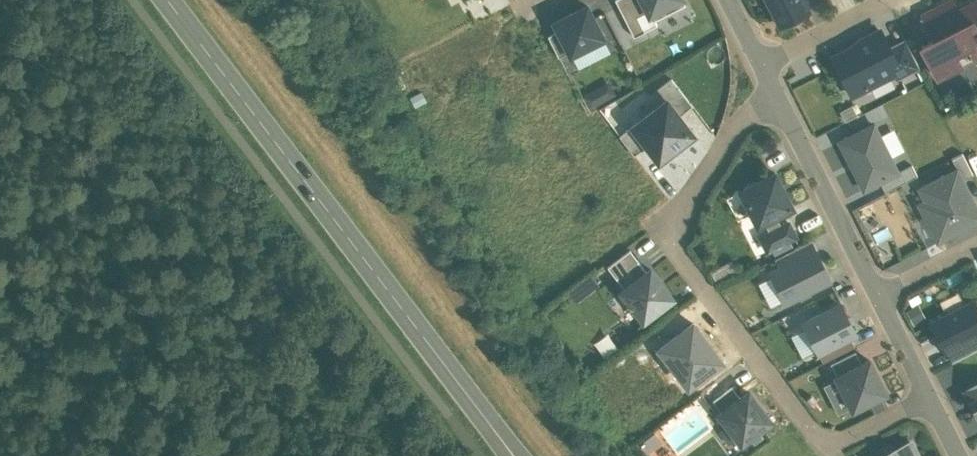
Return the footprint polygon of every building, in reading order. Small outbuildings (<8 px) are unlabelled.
[(643,0),(616,0),(634,36),(655,25),(643,0)] [(653,21),(686,5),(684,0),(643,0),(653,21)] [(781,24),(808,11),(805,6),(802,0),(769,0),(781,24)] [(935,39),(964,23),(957,10),(952,0),(945,0),(921,13),(935,39)] [(957,10),(964,23),(935,39),(922,46),(939,77),(973,59),(976,68),(976,0),(957,10)] [(587,5),(555,21),(559,30),(570,51),(571,54),(604,37),(587,5)] [(570,51),(559,30),(548,35),(559,57),(570,51)] [(834,55),(853,93),(895,72),(900,69),(888,46),(881,32),(834,55)] [(895,72),(899,80),(921,70),(905,38),(888,46),(900,69),(895,72)] [(667,100),(679,116),(692,106),(671,79),(658,89),(667,100)] [(583,93),(591,109),(618,96),(610,80),(583,93)] [(649,147),(659,161),(694,135),(679,116),(667,100),(633,126),(649,147)] [(635,157),(649,147),(633,126),(620,136),(635,157)] [(895,175),(872,127),(839,142),(862,190),(881,181),(895,175)] [(957,170),(963,180),(973,175),(963,153),(952,159),(957,170)] [(912,167),(881,181),(887,194),(918,179),(912,167)] [(938,242),(976,222),(976,209),(963,180),(957,170),(913,191),(938,242)] [(741,189),(757,224),(792,208),(776,173),(741,189)] [(792,223),(760,238),(767,252),(798,237),(792,223)] [(779,257),(784,268),(815,252),(809,242),(779,257)] [(631,251),(609,267),(625,289),(647,273),(631,251)] [(784,268),(773,274),(788,303),(789,302),(831,281),(816,252),(815,252),(784,268)] [(625,289),(622,292),(644,320),(673,298),(651,270),(647,273),(625,289)] [(932,323),(945,350),(947,349),(975,334),(976,334),(976,308),(974,302),(932,323)] [(805,325),(819,352),(851,336),(856,333),(843,306),(824,316),(822,313),(808,320),(809,323),(805,325)] [(693,324),(661,348),(689,385),(721,361),(693,324)] [(947,349),(953,362),(976,350),(976,338),(975,334),(947,349)] [(851,336),(819,352),(824,362),(855,346),(851,336)] [(832,365),(838,376),(862,365),(856,353),(832,365)] [(862,365),(838,376),(853,409),(885,394),(870,361),(862,365)] [(966,391),(976,413),(976,385),(966,391)] [(732,387),(713,401),(722,412),(741,398),(732,387)] [(722,412),(720,414),(742,442),(770,420),(749,392),(722,412)] [(911,443),(896,451),(885,455),(917,455),(911,443)]
